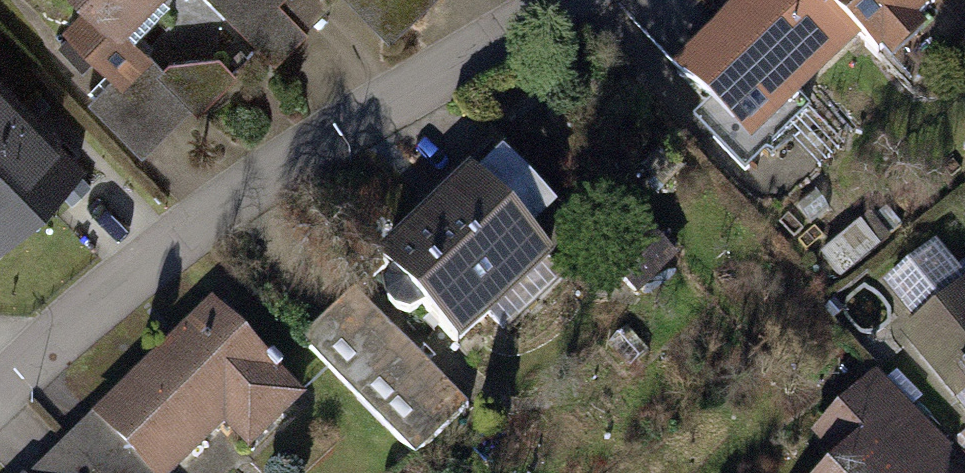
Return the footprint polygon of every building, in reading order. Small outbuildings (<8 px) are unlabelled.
[(100,1),(80,19),(128,69),(99,96),(143,142),(197,91),(135,26),(163,0),(99,0),(100,1)] [(284,46),(309,22),(288,0),(240,0),(284,46)] [(396,39),(437,0),(359,0),(396,39)] [(792,102),(863,35),(830,0),(758,0),(725,31),(792,102)] [(863,35),(894,67),(939,25),(930,16),(948,0),(830,0),(863,35)] [(792,102),(725,31),(681,72),(710,103),(695,117),(743,168),(802,113),(792,102)] [(26,115),(0,88),(0,141),(26,115)] [(75,171),(26,115),(0,141),(0,225),(9,234),(75,171)] [(576,252),(492,166),(400,256),(485,341),(576,252)] [(909,334),(964,399),(964,286),(909,334)] [(472,403),(355,287),(302,339),(419,456),(472,403)] [(165,472),(181,472),(236,417),(257,438),(307,387),(210,292),(98,407),(165,472)] [(841,472),(948,472),(942,467),(959,451),(881,373),(829,425),(859,455),(841,472)] [(47,472),(165,472),(98,407),(40,467),(47,472)]
